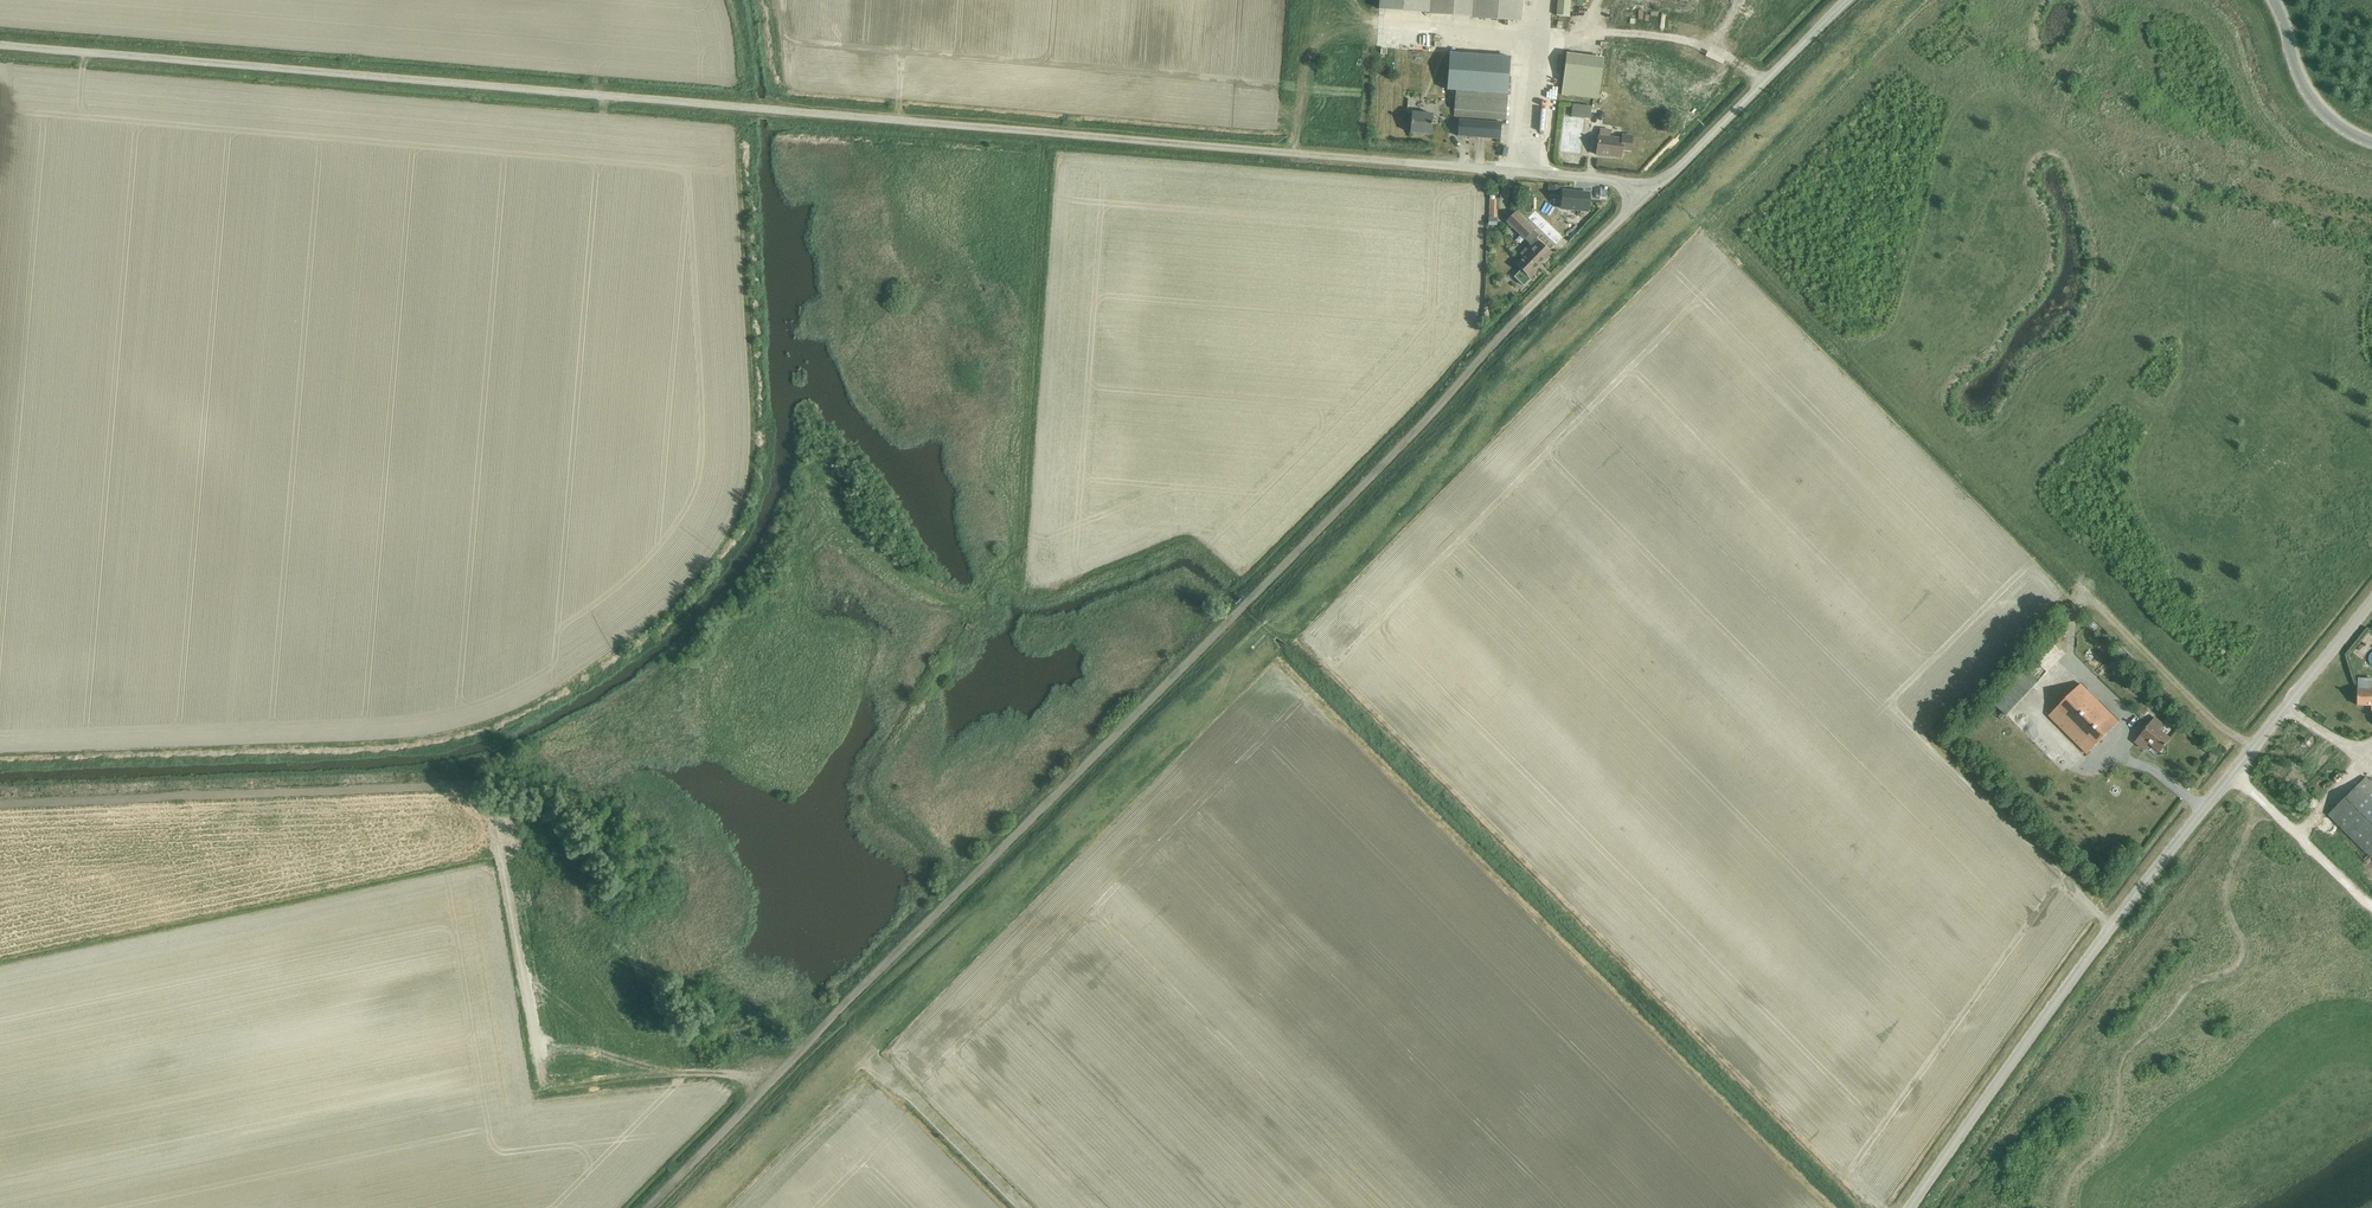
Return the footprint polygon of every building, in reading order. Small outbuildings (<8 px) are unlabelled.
[(1380,8),(1429,11),(1430,0),(1381,0),(1380,8)] [(1430,13),(1519,19),(1521,0),(1431,0),(1430,13)] [(1556,16),(1569,17),(1571,0),(1558,0),(1556,16)] [(1625,8),(1702,12),(1703,0),(1626,0),(1625,8)] [(1555,33),(1564,34),(1564,20),(1556,20),(1555,33)] [(1415,57),(1424,58),(1425,50),(1416,49),(1415,57)] [(1447,90),(1448,90),(1456,91),(1454,117),(1506,120),(1510,58),(1450,53),(1447,90)] [(1598,99),(1603,59),(1566,54),(1561,95),(1598,99)] [(1588,134),(1591,107),(1572,104),(1571,117),(1584,119),(1582,133),(1588,134)] [(1410,133),(1431,135),(1433,114),(1412,113),(1410,133)] [(1501,125),(1459,122),(1458,137),(1500,140),(1501,125)] [(1631,151),(1632,137),(1623,136),(1622,139),(1610,138),(1611,131),(1600,129),(1599,137),(1598,137),(1597,155),(1621,158),(1622,150),(1631,151)] [(1563,190),(1561,209),(1588,212),(1590,192),(1563,190)] [(1491,196),(1490,215),(1499,215),(1499,196),(1491,196)] [(1516,212),(1507,221),(1515,230),(1524,220),(1516,212)] [(1537,213),(1530,219),(1537,227),(1544,220),(1537,213)] [(1522,270),(1515,277),(1524,286),(1531,279),(1529,277),(1552,254),(1536,239),(1539,236),(1534,231),(1525,239),(1531,245),(1521,255),(1524,258),(1517,265),(1522,270)] [(2114,653),(2096,664),(2102,672),(2119,660),(2114,653)] [(2027,666),(1994,702),(2007,714),(2040,678),(2027,666)] [(2050,716),(2089,753),(2120,721),(2100,702),(2080,684),(2050,716)] [(2371,714),(2371,689),(2357,688),(2356,705),(2371,706),(2371,713),(2371,714)] [(2150,742),(2161,751),(2170,739),(2160,730),(2164,725),(2155,719),(2137,742),(2145,748),(2150,742)] [(2371,858),(2371,784),(2366,777),(2328,815),(2371,858)]
